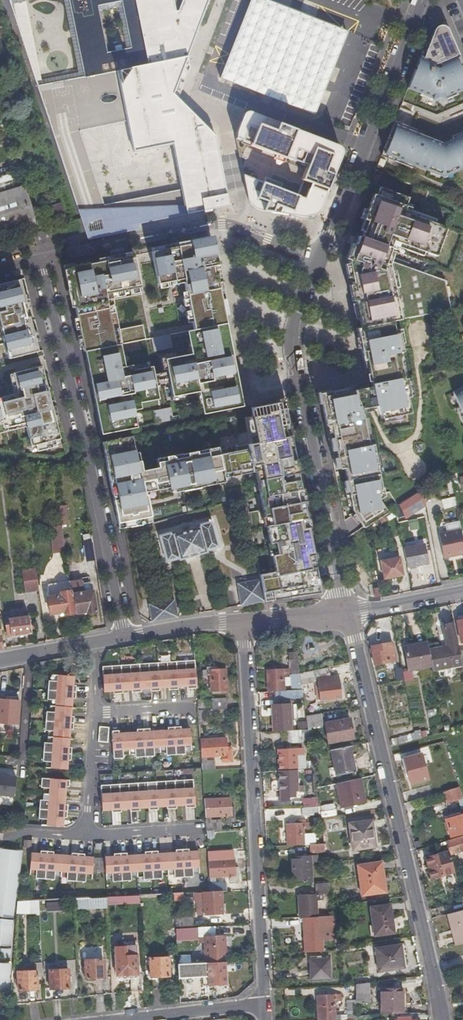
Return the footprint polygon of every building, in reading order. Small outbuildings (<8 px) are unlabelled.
[(40,90),(89,234),(229,206),(216,138),(191,113),(176,132),(192,196),(102,213),(74,129),(95,122),(84,87),(116,79),(134,148),(162,146),(177,112),(165,99),(186,51),(179,23),(206,18),(213,0),(121,0),(129,44),(106,49),(97,2),(106,0),(70,0),(86,73),(40,90)] [(221,77),(280,100),(288,103),(314,113),(341,43),(337,41),(332,30),(333,27),(265,0),(251,0),(221,77)] [(333,27),(332,30),(337,41),(341,43),(345,31),(333,27)] [(407,89),(439,101),(462,91),(462,67),(459,56),(440,64),(420,57),(407,89)] [(343,144),(245,108),(235,131),(250,208),(305,217),(319,210),(324,200),(343,144)] [(462,169),(462,135),(443,143),(393,123),(381,157),(443,177),(462,169)] [(0,176),(0,184),(11,181),(10,174),(0,176)] [(434,254),(455,203),(446,196),(418,184),(413,197),(382,185),(374,202),(370,201),(364,217),(368,218),(362,233),(359,232),(348,261),(358,312),(361,312),(365,325),(392,320),(451,307),(444,282),(387,255),(394,236),(434,254)] [(27,185),(21,187),(23,195),(29,193),(27,185)] [(29,193),(23,195),(21,187),(0,194),(0,238),(39,226),(29,193)] [(193,312),(214,310),(198,237),(152,247),(157,273),(184,268),(193,312)] [(137,282),(131,252),(76,264),(87,326),(144,316),(142,305),(119,310),(115,286),(137,282)] [(0,283),(0,340),(5,358),(38,350),(20,278),(0,283)] [(234,408),(214,317),(190,321),(196,352),(164,359),(172,393),(200,388),(205,413),(234,408)] [(394,332),(392,320),(365,325),(356,328),(367,383),(381,418),(409,412),(407,396),(410,395),(405,377),(402,378),(397,351),(402,350),(398,332),(394,332)] [(115,323),(90,327),(108,426),(133,422),(128,390),(151,386),(147,369),(124,373),(115,323)] [(151,337),(152,350),(169,349),(168,336),(151,337)] [(40,366),(9,373),(13,393),(0,397),(0,432),(25,429),(31,448),(37,446),(39,453),(57,448),(55,441),(60,440),(40,366)] [(267,527),(305,520),(275,380),(237,388),(242,411),(100,436),(117,529),(150,523),(136,453),(246,434),(267,527)] [(356,386),(320,393),(328,438),(332,437),(338,466),(348,464),(351,505),(362,523),(397,504),(388,491),(381,494),(372,444),(367,445),(356,386)] [(450,394),(462,424),(462,388),(450,394)] [(154,423),(171,421),(170,408),(152,410),(154,423)] [(402,515),(424,505),(422,497),(413,501),(412,503),(401,508),(402,515)] [(443,509),(455,506),(452,497),(440,500),(443,509)] [(64,505),(58,506),(61,525),(67,524),(64,505)] [(180,559),(200,553),(206,551),(207,549),(219,546),(212,519),(211,519),(211,517),(209,518),(209,520),(198,523),(198,525),(174,533),(174,530),(159,534),(166,561),(179,557),(180,559)] [(415,519),(407,523),(410,531),(419,528),(415,519)] [(281,594),(320,586),(305,520),(267,527),(281,594)] [(437,534),(442,557),(462,553),(462,544),(460,529),(437,534)] [(63,536),(62,533),(56,534),(58,551),(65,550),(63,536)] [(95,564),(92,544),(83,545),(86,566),(95,564)] [(421,544),(401,548),(405,567),(425,563),(421,544)] [(397,558),(379,561),(383,578),(401,575),(397,558)] [(31,589),(37,589),(34,568),(29,569),(31,589)] [(236,583),(239,605),(264,601),(260,579),(236,583)] [(70,582),(74,613),(86,612),(87,613),(94,612),(91,591),(90,585),(88,584),(88,580),(70,582)] [(74,613),(70,582),(69,581),(44,584),(48,614),(61,612),(61,615),(74,613)] [(148,604),(151,622),(176,617),(173,600),(148,604)] [(27,616),(4,619),(6,637),(29,635),(27,616)] [(455,621),(454,621),(458,642),(462,641),(462,619),(455,621)] [(429,666),(430,671),(460,665),(459,657),(457,651),(452,624),(441,625),(442,634),(437,635),(439,646),(426,648),(429,666)] [(390,642),(370,647),(373,664),(394,660),(390,642)] [(426,648),(425,644),(412,646),(412,645),(401,647),(406,671),(429,666),(426,648)] [(175,658),(176,682),(185,681),(186,684),(195,683),(193,655),(175,658)] [(156,660),(158,684),(167,683),(167,686),(176,685),(176,682),(175,658),(156,660)] [(298,673),(296,659),(287,660),(288,666),(290,667),(290,675),(298,675),(298,673)] [(138,662),(140,687),(148,685),(149,689),(158,688),(158,684),(156,660),(138,662)] [(120,664),(121,689),(130,688),(131,691),(140,690),(140,687),(138,662),(120,664)] [(121,689),(120,664),(101,667),(103,691),(112,690),(112,693),(122,692),(121,689)] [(313,682),(316,682),(316,679),(329,677),(327,667),(311,670),(313,682)] [(225,689),(224,668),(201,669),(201,674),(207,674),(208,690),(225,689)] [(265,690),(282,690),(282,673),(288,673),(288,669),(264,669),(265,690)] [(311,670),(298,673),(298,675),(300,685),(313,682),(311,670)] [(47,681),(46,690),(74,692),(75,686),(71,686),(71,676),(56,676),(56,682),(47,681)] [(329,681),(329,677),(316,679),(316,682),(318,699),(339,697),(337,680),(329,681)] [(300,689),(284,690),(285,698),(302,698),(300,689)] [(74,692),(46,690),(46,700),(55,700),(54,706),(70,707),(71,699),(74,699),(74,692)] [(209,698),(209,708),(225,708),(224,698),(209,698)] [(17,700),(0,699),(0,722),(16,723),(17,700)] [(271,730),(290,730),(289,709),(295,709),(295,703),(270,705),(271,730)] [(70,707),(54,706),(54,713),(45,712),(44,721),(72,723),(72,717),(69,717),(70,707)] [(320,713),(304,715),(306,727),(321,724),(320,713)] [(351,738),(347,718),(324,723),(328,743),(351,738)] [(72,723),(44,721),(44,731),(53,732),(52,737),(68,738),(68,729),(71,729),(72,723)] [(166,731),(157,731),(158,746),(164,746),(165,755),(174,754),(172,727),(166,727),(166,731)] [(179,727),(172,727),(174,754),(184,754),(183,744),(189,744),(188,729),(179,730),(179,727)] [(135,733),(126,733),(127,748),(133,748),(134,757),(143,757),(141,729),(135,730),(135,733)] [(147,729),(141,729),(143,757),(152,756),(152,747),(158,746),(157,731),(148,732),(147,729)] [(307,736),(306,729),(299,729),(299,742),(308,742),(307,736)] [(110,731),(112,759),(121,758),(121,749),(127,748),(126,733),(117,734),(117,731),(110,731)] [(68,738),(52,737),(52,744),(43,743),(42,752),(70,754),(70,748),(67,747),(68,738)] [(224,737),(199,739),(200,756),(204,756),(219,755),(219,761),(225,761),(224,737)] [(354,771),(349,745),(330,749),(335,775),(354,771)] [(278,770),(294,769),(293,753),(295,753),(300,753),(300,748),(277,749),(278,770)] [(409,784),(427,779),(419,751),(405,754),(406,757),(402,758),(409,784)] [(70,754),(42,752),(41,762),(51,762),(50,769),(66,769),(66,760),(69,760),(70,754)] [(200,761),(200,769),(213,769),(212,760),(204,761),(200,761)] [(13,795),(14,769),(0,769),(0,795),(13,795)] [(294,785),(294,769),(278,770),(278,791),(279,796),(277,796),(277,800),(286,800),(286,796),(291,796),(291,791),(302,790),(302,785),(294,785)] [(364,802),(358,777),(334,783),(339,807),(364,802)] [(49,788),(48,794),(64,795),(65,786),(68,786),(68,780),(40,778),(40,788),(49,788)] [(173,780),(174,804),(183,804),(183,807),(193,806),(191,778),(173,780)] [(173,780),(154,781),(156,806),(165,805),(165,808),(175,808),(174,804),(173,780)] [(136,783),(138,807),(147,807),(147,810),(156,809),(156,806),(154,781),(136,783)] [(136,783),(118,784),(119,809),(128,808),(129,811),(138,811),(138,807),(136,783)] [(118,784),(99,786),(100,810),(110,810),(110,813),(119,812),(119,809),(118,784)] [(445,803),(462,797),(458,786),(442,791),(445,803)] [(39,800),(38,809),(66,811),(66,805),(63,805),(64,795),(48,794),(48,800),(39,800)] [(228,797),(202,798),(202,803),(203,804),(204,829),(219,829),(218,819),(209,819),(209,816),(222,815),(223,821),(229,821),(228,797)] [(317,806),(316,797),(300,798),(300,807),(303,807),(317,806)] [(318,813),(319,819),(334,815),(333,808),(318,811),(318,813)] [(66,811),(38,809),(38,819),(47,820),(46,826),(61,827),(62,818),(66,818),(66,811)] [(444,818),(450,836),(462,832),(462,814),(462,812),(444,818)] [(371,835),(369,821),(349,824),(353,851),(375,848),(373,835),(371,835)] [(285,845),(301,844),(300,828),(307,828),(307,823),(284,824),(285,845)] [(448,854),(462,849),(462,835),(444,840),(448,851),(448,854)] [(322,843),(308,844),(308,852),(323,852),(322,843)] [(19,850),(0,848),(0,991),(10,991),(12,960),(14,925),(17,894),(19,862),(19,850)] [(186,848),(180,849),(182,876),(191,876),(191,872),(190,866),(196,866),(195,851),(186,851),(186,848)] [(173,852),(165,853),(166,869),(172,868),(172,877),(182,876),(180,849),(173,849),(173,852)] [(30,854),(28,870),(35,870),(34,876),(34,879),(44,879),(45,852),(39,851),(39,855),(30,854)] [(142,855),(134,856),(135,871),(140,871),(141,876),(141,880),(151,879),(149,851),(142,852),(142,855)] [(155,851),(149,851),(151,879),(160,878),(160,875),(159,869),(166,869),(165,853),(155,854),(155,851)] [(448,854),(448,851),(424,857),(430,878),(454,872),(448,854)] [(52,852),(45,852),(44,879),(53,880),(53,877),(53,871),(60,871),(61,856),(52,855),(52,852)] [(61,856),(60,871),(66,872),(66,878),(66,881),(74,881),(76,853),(70,853),(70,856),(61,856)] [(76,853),(74,881),(85,882),(85,879),(85,873),(91,873),(92,857),(83,857),(83,854),(76,853)] [(103,858),(105,873),(109,873),(110,879),(110,882),(120,881),(118,853),(111,854),(111,857),(103,858)] [(124,853),(118,853),(120,881),(129,881),(129,877),(128,871),(135,871),(134,856),(124,856),(124,853)] [(291,882),(309,881),(309,862),(315,862),(315,856),(290,856),(291,882)] [(232,858),(206,858),(206,865),(207,876),(227,875),(227,881),(233,881),(232,858)] [(384,893),(380,863),(357,866),(361,896),(384,893)] [(297,917),(315,917),(315,901),(321,901),(321,895),(328,894),(327,885),(313,885),(314,894),(313,895),(296,895),(297,917)] [(219,914),(218,891),(208,892),(201,892),(191,893),(191,900),(200,900),(201,910),(194,910),(195,915),(219,914)] [(72,908),(106,907),(106,902),(125,902),(125,896),(72,898),(72,908)] [(59,909),(58,900),(44,902),(45,910),(59,909)] [(392,934),(388,906),(369,908),(373,936),(392,934)] [(444,915),(453,945),(462,942),(462,909),(444,915)] [(333,916),(318,916),(319,926),(301,927),(302,952),(320,952),(319,932),(325,932),(325,925),(334,925),(333,916)] [(193,917),(175,918),(175,929),(193,928),(193,917)] [(212,927),(196,928),(197,943),(202,942),(203,962),(205,962),(223,961),(222,935),(213,935),(212,927)] [(402,968),(399,945),(374,949),(377,971),(402,968)] [(137,976),(136,957),(126,957),(125,949),(115,949),(116,977),(137,976)] [(168,977),(167,958),(149,959),(150,977),(168,977)] [(328,978),(327,959),(307,959),(308,979),(328,978)] [(104,977),(103,960),(85,960),(85,978),(104,977)] [(223,961),(205,962),(205,971),(199,971),(200,985),(224,983),(223,961)] [(189,963),(177,963),(177,973),(177,977),(195,976),(195,962),(189,963)] [(68,988),(67,969),(48,969),(49,988),(68,988)] [(37,989),(36,970),(17,971),(17,989),(37,989)] [(366,983),(353,985),(353,995),(366,994),(366,983)] [(383,1015),(405,1015),(405,990),(383,990),(383,1015)] [(332,1000),(338,1000),(339,995),(315,996),(315,1019),(333,1019),(332,1000)] [(354,1003),(345,1003),(346,1019),(354,1019),(354,1015),(354,1003)]
